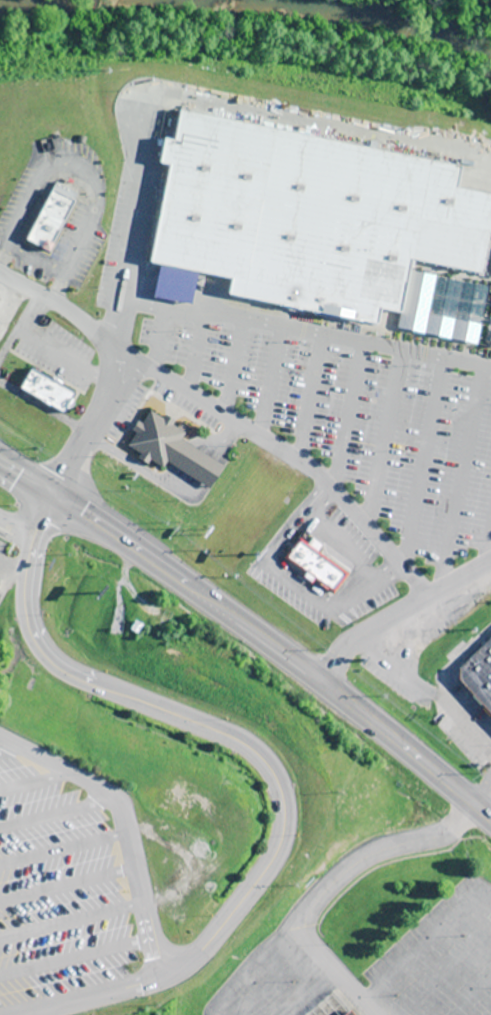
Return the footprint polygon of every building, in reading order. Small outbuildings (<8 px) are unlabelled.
[(490,234),(490,195),(450,187),(454,167),(174,110),(171,138),(157,138),(152,163),(162,165),(143,262),(152,263),(147,298),(186,305),(192,273),(224,279),(221,295),(471,342),(490,234)] [(74,192),(51,180),(20,240),(43,252),(74,192)] [(26,368),(70,394),(59,414),(15,388),(26,368)] [(223,464),(180,443),(187,430),(146,410),(125,451),(161,469),(163,465),(211,488),(223,464)] [(346,572),(316,549),(320,543),(310,536),(305,541),(297,535),(282,555),(302,570),(299,575),(309,582),(312,578),(332,591),(346,572)] [(458,667),(458,680),(490,715),(490,636),(458,667)]
